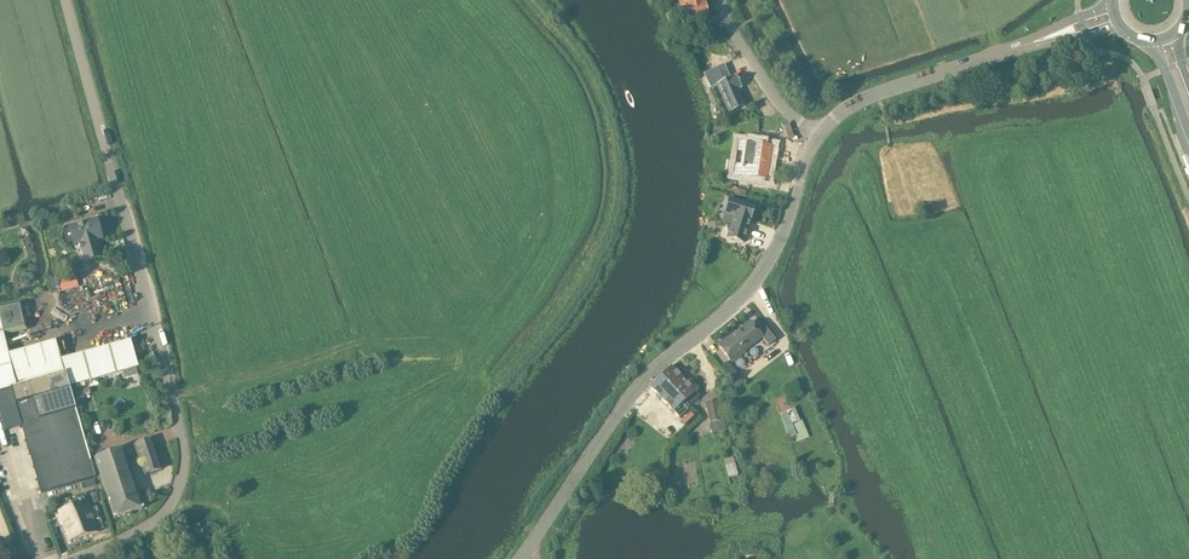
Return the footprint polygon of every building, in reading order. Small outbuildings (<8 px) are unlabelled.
[(703,0),(678,0),(680,7),(686,6),(689,21),(707,17),(703,0)] [(717,85),(717,84),(724,81),(718,67),(703,74),(710,89),(717,85)] [(717,84),(717,85),(729,112),(744,105),(737,89),(739,88),(734,77),(724,81),(717,84)] [(743,151),(741,166),(735,165),(734,174),(767,179),(762,178),(767,147),(772,148),(772,147),(739,142),(738,150),(743,151)] [(746,204),(730,199),(726,211),(735,214),(731,224),(747,229),(755,206),(754,206),(746,204)] [(71,241),(73,240),(79,263),(84,261),(84,262),(101,257),(96,239),(101,238),(96,220),(69,227),(71,233),(68,234),(67,236),(68,240),(71,241)] [(747,229),(731,224),(726,235),(743,241),(747,229)] [(29,236),(27,228),(20,230),(21,237),(29,236)] [(732,259),(721,247),(715,252),(727,265),(732,259)] [(66,276),(57,279),(60,292),(79,287),(76,276),(67,279),(66,276)] [(4,336),(27,331),(21,303),(0,308),(0,321),(4,336)] [(16,388),(8,355),(4,336),(0,321),(0,392),(16,388)] [(765,327),(758,332),(750,322),(731,336),(731,335),(718,345),(731,363),(744,353),(743,352),(761,338),(768,346),(776,340),(765,327)] [(8,355),(16,388),(65,373),(69,387),(122,373),(136,369),(138,368),(130,341),(61,360),(55,341),(8,355)] [(144,351),(142,344),(135,346),(137,353),(144,351)] [(726,362),(719,368),(729,381),(737,376),(726,362)] [(686,383),(671,367),(660,377),(683,403),(699,389),(690,380),(686,383)] [(136,369),(122,373),(124,379),(138,376),(136,369)] [(5,431),(21,427),(41,493),(95,477),(76,409),(69,387),(65,373),(16,388),(0,392),(0,416),(5,431)] [(682,404),(683,403),(660,377),(650,387),(679,418),(688,410),(682,404)] [(76,396),(77,399),(91,394),(89,388),(83,390),(77,392),(78,395),(76,396)] [(724,420),(721,421),(717,401),(705,403),(709,423),(711,434),(726,431),(724,420)] [(154,403),(146,405),(148,412),(156,410),(154,403)] [(794,408),(791,409),(779,414),(788,439),(796,435),(799,442),(809,438),(802,421),(800,421),(794,408)] [(690,413),(682,421),(688,428),(696,420),(690,413)] [(156,421),(154,419),(152,419),(150,419),(148,420),(147,421),(146,424),(146,426),(147,428),(149,429),(151,430),(153,430),(155,429),(156,427),(157,425),(157,423),(156,421)] [(151,440),(133,446),(144,476),(161,470),(151,440)] [(142,509),(123,450),(94,459),(114,519),(142,509)] [(735,464),(725,466),(728,478),(738,476),(735,464)] [(659,480),(652,479),(650,488),(657,490),(659,480)] [(89,494),(92,504),(98,502),(95,493),(89,494)] [(88,501),(72,507),(77,519),(82,518),(88,535),(99,532),(99,530),(103,528),(100,518),(95,520),(88,501)] [(44,508),(46,516),(55,514),(52,505),(44,508)] [(77,519),(72,507),(58,512),(69,543),(88,535),(82,518),(77,519)]
